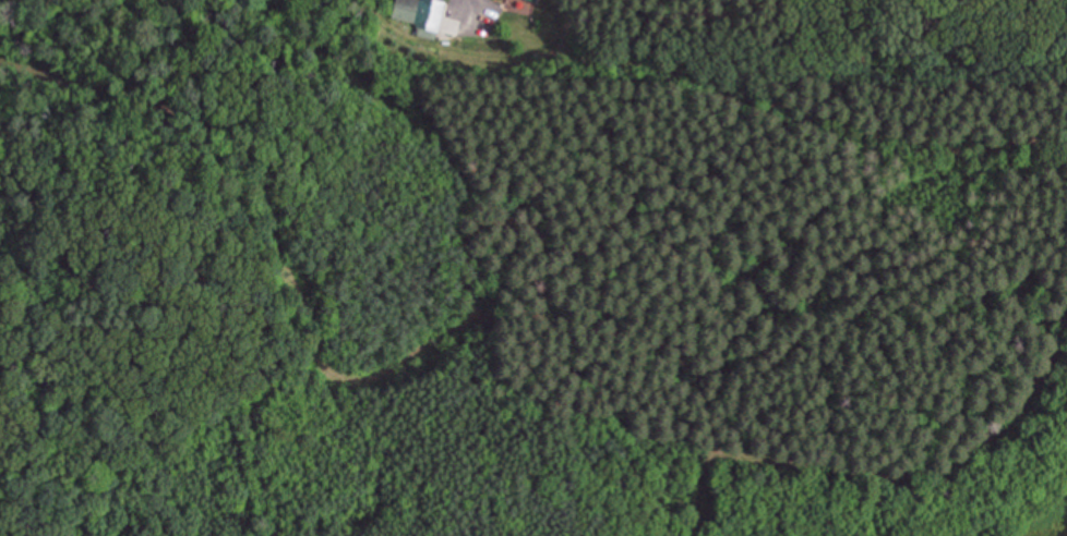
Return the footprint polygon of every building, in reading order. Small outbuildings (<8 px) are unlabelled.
[(417,24),(416,37),(452,41),(453,28),(442,27),(445,1),(437,0),(396,0),(394,22),(417,24)]
